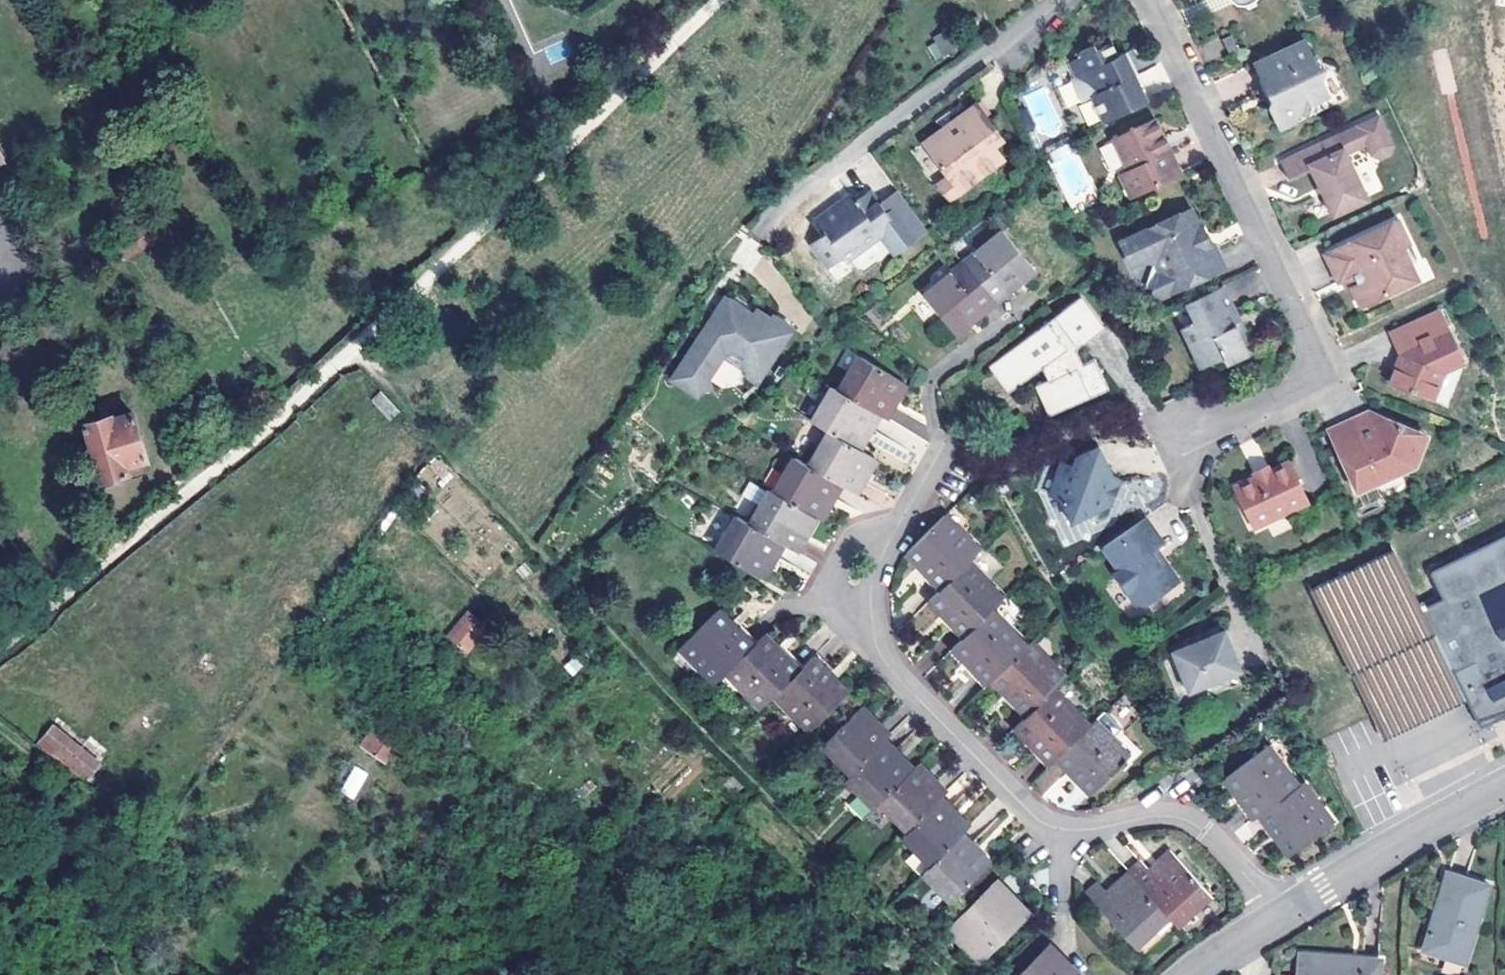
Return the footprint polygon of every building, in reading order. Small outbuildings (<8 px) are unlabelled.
[(1219,20),(1236,11),(1241,20),(1248,26),(1258,26),(1266,22),(1272,14),(1272,5),(1269,0),(1209,0),(1219,20)] [(1231,30),(1223,34),(1230,49),(1239,45),(1231,30)] [(945,32),(925,45),(936,63),(956,50),(945,32)] [(1298,123),(1348,99),(1335,72),(1319,67),(1306,41),(1258,65),(1269,92),(1272,97),(1275,103),(1272,108),(1281,127),(1297,120),(1298,123)] [(1123,61),(1120,55),(1114,58),(1107,44),(1091,52),(1089,47),(1076,53),(1078,58),(1067,63),(1074,76),(1068,79),(1078,102),(1087,97),(1100,123),(1144,101),(1132,78),(1123,61)] [(1129,50),(1120,55),(1123,61),(1132,78),(1141,73),(1129,50)] [(1272,97),(1269,92),(1266,93),(1272,108),(1275,103),(1272,97)] [(953,194),(1001,157),(992,144),(1000,138),(975,103),(950,121),(953,124),(948,128),(942,132),(940,128),(922,142),(946,176),(939,181),(937,190),(941,195),(953,194)] [(1382,111),(1285,160),(1292,179),(1313,169),(1322,188),(1336,215),(1369,199),(1346,151),(1371,139),(1376,150),(1385,153),(1394,148),(1397,140),(1382,111)] [(950,121),(940,128),(942,132),(948,128),(953,124),(950,121)] [(1131,200),(1180,176),(1163,142),(1154,123),(1112,143),(1127,174),(1119,177),(1131,200)] [(841,205),(837,200),(810,220),(814,225),(819,232),(815,235),(820,241),(810,247),(825,267),(838,257),(841,261),(877,234),(892,254),(926,229),(895,186),(875,202),(864,189),(851,199),(846,202),(841,205)] [(847,193),(837,200),(841,205),(846,202),(851,199),(847,193)] [(1185,203),(1166,212),(1164,224),(1153,219),(1124,232),(1138,258),(1153,251),(1160,257),(1162,261),(1162,264),(1159,274),(1153,290),(1156,296),(1223,265),(1212,241),(1204,245),(1201,239),(1196,229),(1201,219),(1191,217),(1185,203)] [(1166,212),(1153,219),(1164,224),(1166,212)] [(1212,241),(1201,219),(1196,229),(1201,239),(1204,245),(1212,241)] [(1397,219),(1324,254),(1337,282),(1352,274),(1356,282),(1349,286),(1360,307),(1404,285),(1401,280),(1415,273),(1401,245),(1408,242),(1397,219)] [(809,228),(815,235),(819,232),(814,225),(809,228)] [(1003,231),(963,264),(994,302),(1020,280),(1034,268),(1003,231)] [(820,241),(815,235),(806,242),(810,247),(820,241)] [(971,321),(994,302),(963,264),(925,295),(957,332),(971,321)] [(1415,273),(1401,280),(1404,285),(1417,279),(1415,273)] [(1195,320),(1203,337),(1215,360),(1223,356),(1226,363),(1252,351),(1242,331),(1231,309),(1236,307),(1225,283),(1186,302),(1195,320)] [(282,290),(277,293),(281,299),(286,297),(282,290)] [(734,316),(742,301),(728,293),(714,317),(722,321),(734,316)] [(1084,296),(989,357),(1009,389),(1042,368),(1047,378),(1035,384),(1049,413),(1107,386),(1094,356),(1083,361),(1075,346),(1105,327),(1084,296)] [(693,376),(698,393),(715,388),(713,379),(730,352),(744,348),(751,352),(758,374),(765,379),(798,324),(776,310),(774,313),(760,305),(758,309),(742,301),(734,316),(722,321),(714,317),(683,370),(693,376)] [(1247,328),(1236,307),(1231,309),(1242,331),(1247,328)] [(1405,361),(1401,373),(1396,388),(1438,405),(1448,378),(1464,362),(1439,310),(1395,332),(1407,356),(1405,361)] [(1195,320),(1182,326),(1191,343),(1203,337),(1195,320)] [(1405,361),(1407,356),(1395,332),(1384,337),(1401,373),(1405,361)] [(861,354),(840,389),(880,413),(886,416),(894,403),(907,382),(861,354)] [(1448,378),(1438,405),(1452,411),(1464,362),(1448,378)] [(693,376),(683,370),(677,381),(698,393),(693,376)] [(814,419),(831,429),(860,447),(870,430),(880,413),(840,389),(834,385),(814,419)] [(383,391),(371,399),(387,422),(399,414),(383,391)] [(121,400),(87,415),(109,472),(143,457),(142,455),(165,446),(145,393),(123,402),(121,400)] [(1372,425),(1378,408),(1373,407),(1354,416),(1362,431),(1367,428),(1372,425)] [(1419,426),(1378,408),(1372,425),(1367,428),(1362,431),(1354,416),(1327,429),(1356,490),(1395,471),(1393,465),(1407,458),(1419,426)] [(1427,429),(1419,426),(1407,458),(1393,465),(1395,471),(1415,462),(1427,429)] [(842,483),(856,492),(867,473),(877,457),(860,447),(831,429),(810,464),(842,483)] [(1082,528),(1109,511),(1108,492),(1108,479),(1111,479),(1097,452),(1075,464),(1073,474),(1061,472),(1055,504),(1067,506),(1082,528)] [(795,455),(774,490),(816,515),(821,518),(829,504),(842,483),(810,464),(795,455)] [(435,493),(454,476),(437,457),(418,474),(435,493)] [(1257,474),(1251,476),(1232,485),(1251,526),(1306,500),(1287,460),(1267,469),(1257,474)] [(1257,474),(1267,469),(1264,462),(1248,470),(1251,476),(1257,474)] [(1108,492),(1109,511),(1117,506),(1116,479),(1111,479),(1108,479),(1108,492)] [(751,523),(784,543),(796,550),(806,532),(816,515),(774,490),(772,488),(751,523)] [(980,549),(946,514),(907,552),(942,587),(968,561),(980,549)] [(738,515),(718,550),(765,578),(772,565),(784,543),(751,523),(738,515)] [(1161,539),(1145,515),(1102,546),(1118,569),(1114,572),(1131,599),(1144,602),(1175,579),(1152,547),(1161,539)] [(1431,571),(1429,573),(1429,575),(1430,577),(1441,600),(1421,610),(1391,551),(1310,591),(1381,734),(1464,693),(1481,727),(1481,728),(1483,728),(1484,728),(1489,725),(1486,719),(1504,712),(1504,535),(1431,571)] [(968,561),(942,587),(930,599),(945,614),(966,635),(991,610),(1004,597),(968,561)] [(716,610),(675,649),(711,685),(722,674),(751,646),(731,625),(716,610)] [(991,610),(966,635),(952,648),(966,662),(987,683),(992,678),(1025,646),(991,610)] [(487,628),(468,613),(448,637),(467,653),(487,628)] [(1223,632),(1219,624),(1156,654),(1183,711),(1242,684),(1236,672),(1188,695),(1170,656),(1223,632)] [(1241,670),(1223,632),(1170,656),(1188,695),(1236,672),(1241,670)] [(777,650),(763,635),(751,646),(722,674),(757,710),(772,695),(797,671),(777,650)] [(1027,714),(1053,689),(1066,677),(1031,640),(1025,646),(992,678),(1008,694),(1027,714)] [(810,658),(797,671),(772,695),(807,732),(845,694),(829,678),(810,658)] [(1088,725),(1053,689),(1027,714),(1015,726),(1030,741),(1050,762),(1056,757),(1088,725)] [(822,746),(849,774),(882,741),(887,736),(869,719),(860,709),(822,746)] [(1128,755),(1094,720),(1088,725),(1056,757),(1070,772),(1090,792),(1128,755)] [(35,748),(87,781),(102,758),(50,724),(35,748)] [(365,734),(359,751),(387,761),(393,744),(365,734)] [(849,774),(844,779),(872,808),(878,801),(910,770),(897,756),(882,741),(849,774)] [(1256,818),(1260,814),(1298,786),(1267,746),(1225,777),(1240,797),(1256,818)] [(907,831),(940,798),(944,794),(926,774),(916,764),(910,770),(878,801),(907,831)] [(354,800),(368,773),(354,766),(340,792),(354,800)] [(1330,820),(1302,783),(1298,786),(1260,814),(1275,834),(1288,852),(1330,820)] [(940,798),(907,831),(902,836),(929,864),(960,833),(967,826),(955,814),(940,798)] [(960,833),(929,864),(922,870),(950,900),(988,862),(977,851),(960,833)] [(1164,871),(1177,859),(1169,851),(1148,870),(1151,873),(1155,870),(1160,866),(1164,871)] [(1209,893),(1177,859),(1164,871),(1160,866),(1155,870),(1151,873),(1148,870),(1141,862),(1128,874),(1135,881),(1166,916),(1174,926),(1209,893)] [(1449,872),(1426,946),(1467,959),(1490,886),(1449,872)] [(1128,874),(1107,893),(1111,897),(1120,889),(1123,891),(1135,881),(1128,874)] [(1111,897),(1107,893),(1098,884),(1086,894),(1134,946),(1166,916),(1135,881),(1123,891),(1120,889),(1111,897)] [(997,883),(949,931),(978,961),(1026,913),(997,883)] [(1020,974),(1077,974),(1049,946),(1020,974)] [(1298,974),(1382,974),(1381,957),(1299,954),(1298,974)]
